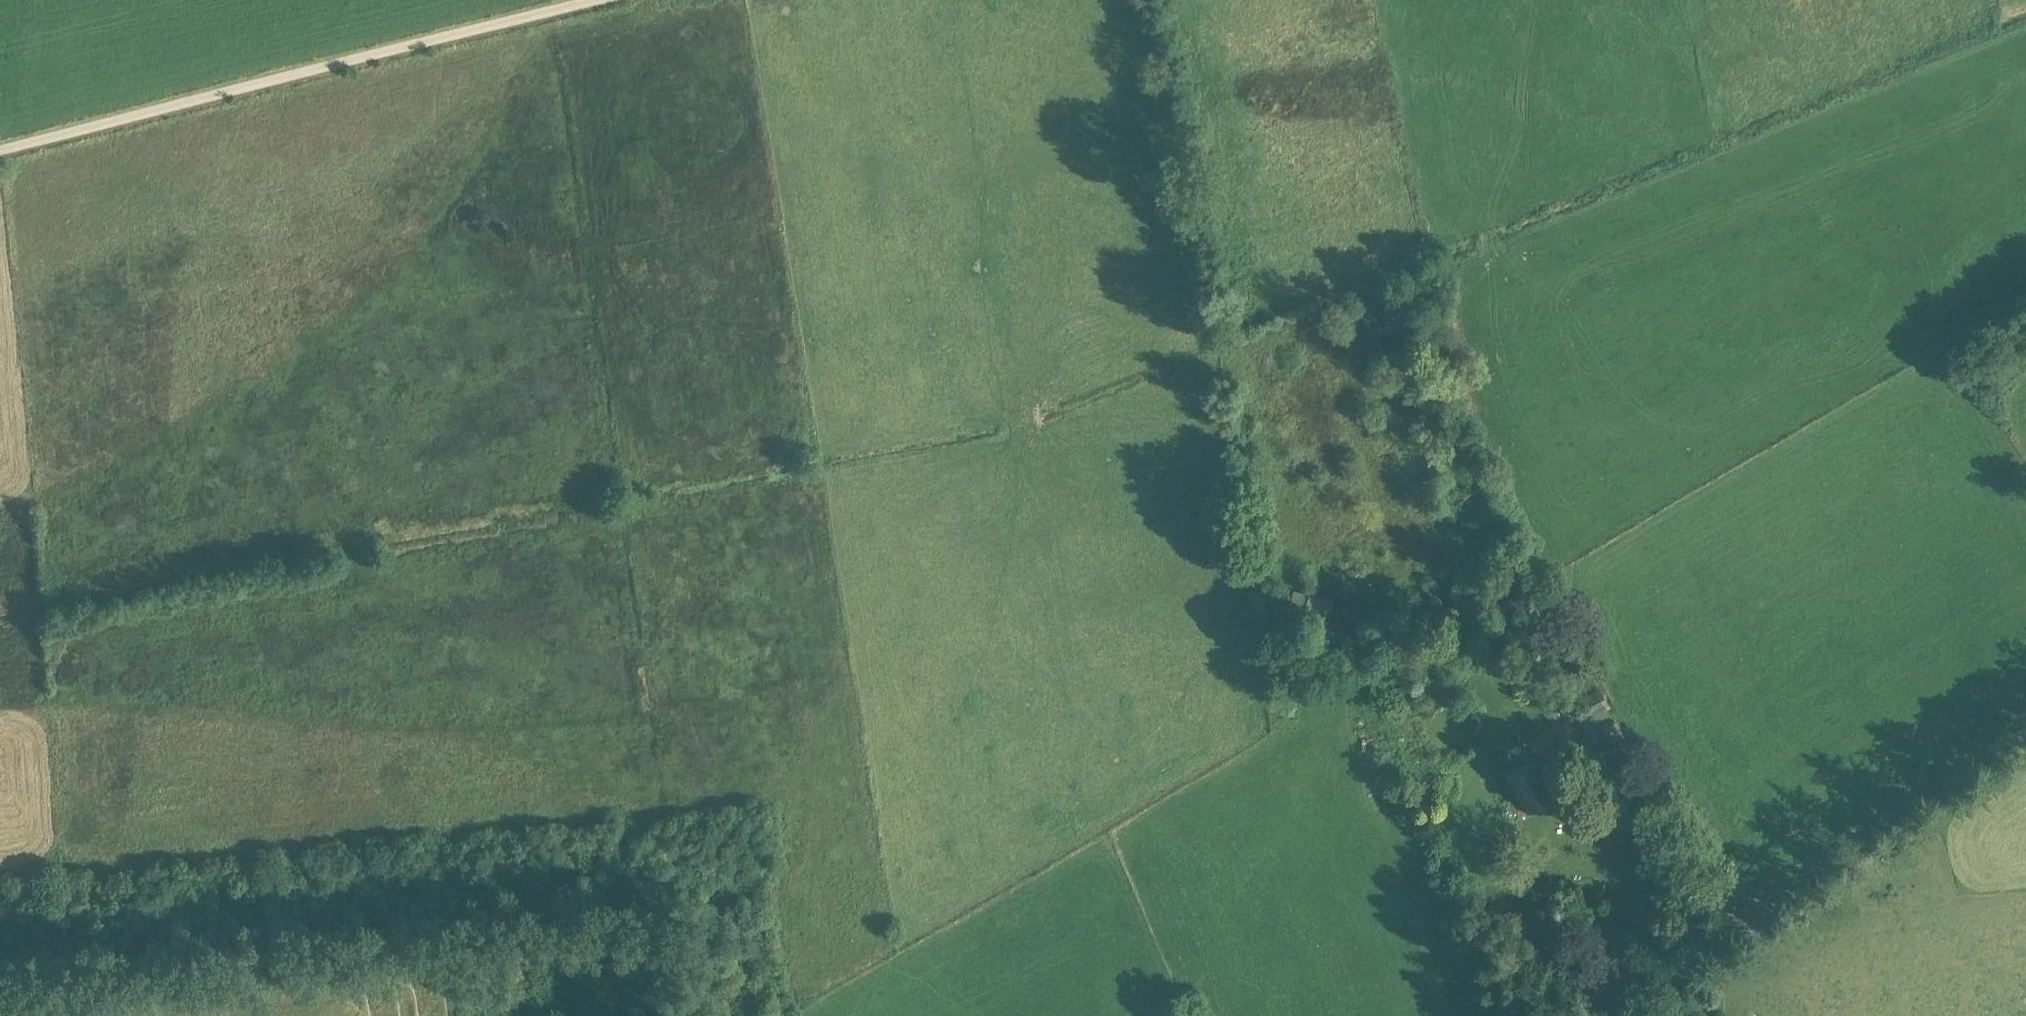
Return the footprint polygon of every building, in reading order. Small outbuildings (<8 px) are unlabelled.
[(1333,601),(1294,590),(1286,618),(1325,630),(1333,601)] [(1602,688),(1577,700),(1587,720),(1612,709),(1602,688)] [(1561,796),(1542,759),(1541,758),(1508,775),(1528,813),(1561,796)]
